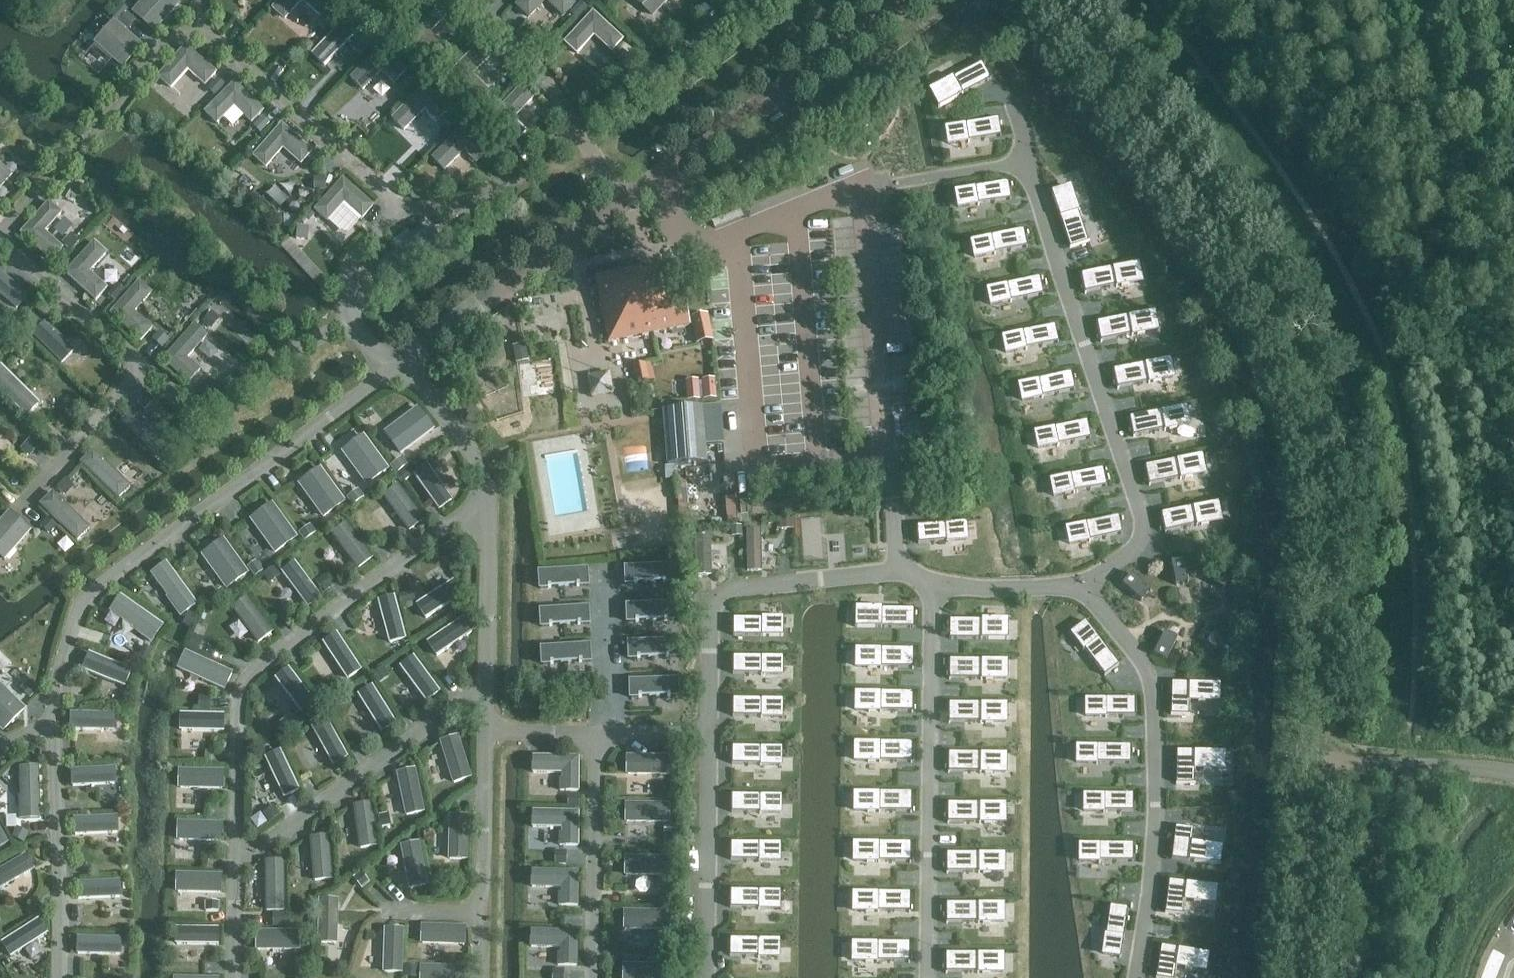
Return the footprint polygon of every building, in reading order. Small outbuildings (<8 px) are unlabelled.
[(135,10),(156,28),(179,1),(177,0),(143,0),(135,10)] [(272,7),(284,19),(301,0),(319,16),(331,2),(329,0),(278,0),(272,7)] [(515,5),(527,16),(542,0),(520,0),(515,5)] [(570,0),(546,0),(562,15),(573,3),(570,0)] [(569,11),(576,18),(586,7),(579,0),(569,11)] [(652,16),(667,0),(636,0),(652,16)] [(128,10),(121,3),(110,14),(117,21),(128,10)] [(445,14),(434,3),(405,31),(434,60),(445,49),(428,31),(445,14)] [(612,49),(623,40),(592,11),(564,42),(576,52),(593,35),(612,49)] [(135,20),(128,13),(127,12),(118,21),(119,21),(127,29),(135,20)] [(332,12),(325,20),(331,26),(339,18),(332,12)] [(402,13),(394,20),(400,26),(408,19),(402,13)] [(146,42),(156,31),(140,18),(130,30),(146,42)] [(142,46),(113,20),(95,40),(122,66),(142,46)] [(342,22),(310,54),(322,65),(354,33),(342,22)] [(350,46),(360,55),(368,46),(358,37),(350,46)] [(187,44),(159,74),(171,85),(187,66),(205,83),(217,72),(187,44)] [(478,44),(447,75),(477,104),(490,91),(474,74),(490,56),(478,44)] [(632,58),(622,48),(615,57),(625,66),(632,58)] [(402,70),(377,49),(347,82),(358,92),(379,71),(382,74),(381,77),(389,85),(402,70)] [(443,56),(435,63),(440,68),(448,61),(443,56)] [(982,60),(932,87),(940,103),(990,76),(982,60)] [(412,71),(401,82),(409,90),(420,79),(412,71)] [(226,84),(217,77),(207,88),(215,95),(226,84)] [(235,82),(206,111),(217,123),(235,105),(252,121),(263,110),(235,82)] [(424,84),(391,118),(404,131),(425,109),(428,113),(427,114),(436,122),(450,109),(424,84)] [(522,130),(514,122),(512,123),(509,120),(530,98),(518,87),(485,120),(509,143),(522,130)] [(456,109),(445,120),(453,128),(464,117),(456,109)] [(1001,116),(946,125),(949,142),(1004,133),(1001,116)] [(270,125),(264,118),(252,130),(258,137),(270,125)] [(311,151),(282,125),(254,155),(266,166),(283,147),(301,163),(311,151)] [(443,170),(463,148),(467,151),(465,153),(474,161),(487,148),(462,125),(431,159),(443,170)] [(0,166),(0,186),(10,175),(0,166)] [(24,188),(34,177),(27,170),(17,181),(24,188)] [(314,190),(325,190),(325,176),(314,176),(314,190)] [(344,202),(362,218),(373,206),(343,179),(315,210),(327,221),(344,202)] [(1011,181),(957,191),(960,207),(1014,198),(1011,181)] [(1055,191),(1073,244),(1090,239),(1072,185),(1055,191)] [(48,202),(22,232),(52,258),(63,247),(44,230),(60,212),(48,202)] [(297,240),(308,241),(308,228),(297,227),(297,240)] [(411,275),(430,261),(429,259),(446,247),(432,227),(414,240),(407,231),(388,244),(396,254),(378,267),(393,287),(410,274),(411,275)] [(1024,228),(972,239),(975,257),(1027,245),(1024,228)] [(80,243),(71,236),(63,245),(71,252),(80,243)] [(106,252),(94,242),(66,272),(96,299),(108,285),(99,277),(98,279),(89,271),(106,252)] [(1082,273),(1086,290),(1142,279),(1139,262),(1082,273)] [(611,342),(654,333),(688,326),(683,298),(666,301),(660,270),(659,270),(642,274),(641,269),(640,269),(596,278),(609,343),(611,342)] [(18,308),(29,295),(0,270),(0,292),(18,308)] [(1041,276),(989,286),(992,304),(1044,292),(1041,276)] [(150,293),(140,283),(112,312),(141,339),(153,325),(144,317),(142,319),(134,311),(150,293)] [(114,301),(124,290),(117,284),(107,294),(114,301)] [(36,327),(44,320),(35,309),(27,317),(36,327)] [(1099,322),(1103,339),(1159,328),(1156,311),(1099,322)] [(211,312),(202,322),(207,327),(216,316),(211,312)] [(708,315),(707,315),(691,318),(697,342),(714,340),(708,315)] [(33,333),(61,361),(73,349),(45,321),(33,333)] [(1056,324),(1004,334),(1007,352),(1059,340),(1056,324)] [(206,336),(194,325),(163,359),(188,381),(200,368),(191,360),(190,362),(186,358),(206,336)] [(170,342),(160,333),(153,341),(163,350),(170,342)] [(524,344),(512,347),(516,361),(527,359),(524,344)] [(1115,369),(1118,386),(1175,375),(1171,358),(1115,369)] [(528,418),(557,415),(551,359),(535,361),(519,363),(522,387),(525,387),(528,411),(527,411),(528,418)] [(632,363),(636,383),(649,380),(646,360),(632,363)] [(27,415),(39,404),(1,365),(0,366),(0,388),(27,415)] [(592,397),(614,394),(609,371),(587,376),(592,397)] [(1072,372),(1020,382),(1023,400),(1075,388),(1072,372)] [(703,400),(715,399),(714,379),(702,380),(703,400)] [(687,401),(699,400),(698,380),(686,381),(687,401)] [(147,394),(137,404),(144,410),(153,400),(147,394)] [(122,419),(160,458),(172,446),(134,407),(122,419)] [(706,463),(702,407),(663,410),(668,466),(674,466),(706,463)] [(1132,418),(1135,435),(1192,424),(1189,407),(1132,418)] [(385,433),(401,453),(433,429),(418,408),(385,433)] [(1089,419),(1037,430),(1040,448),(1092,436),(1089,419)] [(363,436),(343,451),(367,484),(387,469),(363,436)] [(30,459),(39,449),(29,441),(20,450),(30,459)] [(81,461),(119,500),(131,488),(93,449),(81,461)] [(1147,465),(1150,482),(1207,471),(1203,454),(1147,465)] [(440,456),(430,463),(454,497),(464,490),(440,456)] [(407,468),(403,461),(402,461),(393,468),(398,475),(407,468)] [(414,474),(440,509),(453,499),(428,463),(414,474)] [(668,466),(665,467),(666,479),(675,478),(674,466),(668,466)] [(1103,468),(1051,478),(1054,496),(1106,484),(1103,468)] [(320,469),(299,484),(323,516),(344,501),(320,469)] [(409,470),(398,479),(402,485),(414,476),(409,470)] [(67,480),(58,490),(66,497),(75,487),(67,480)] [(384,494),(410,530),(424,519),(398,484),(384,494)] [(40,501),(78,540),(90,528),(52,489),(40,501)] [(359,503),(360,503),(364,500),(359,493),(355,497),(349,501),(354,507),(359,503)] [(272,502),(250,518),(275,553),(297,537),(272,502)] [(1163,513),(1167,529),(1223,519),(1220,502),(1163,513)] [(10,511),(0,522),(0,555),(4,558),(31,529),(10,511)] [(1121,516),(1069,526),(1072,544),(1124,532),(1121,516)] [(47,517),(39,525),(49,534),(57,526),(47,517)] [(792,529),(792,521),(780,521),(780,529),(792,529)] [(968,521),(919,525),(920,543),(969,539),(968,521)] [(332,532),(358,567),(372,557),(346,522),(332,532)] [(310,525),(299,533),(304,540),(315,532),(310,525)] [(744,569),(762,570),(763,525),(745,525),(744,569)] [(741,527),(731,527),(731,536),(741,536),(741,527)] [(223,538),(201,554),(226,588),(248,573),(223,538)] [(1173,561),(1178,582),(1190,580),(1185,559),(1173,561)] [(166,561),(150,571),(181,615),(196,605),(166,561)] [(281,571),(307,606),(321,596),(295,561),(281,571)] [(675,562),(623,564),(623,583),(676,581),(675,562)] [(255,578),(263,573),(256,564),(249,569),(255,578)] [(586,565),(536,568),(538,587),(587,583),(586,565)] [(263,577),(269,586),(281,578),(275,569),(263,577)] [(1132,574),(1125,585),(1144,599),(1152,589),(1132,574)] [(325,577),(316,584),(325,594),(334,588),(325,577)] [(454,580),(417,605),(427,619),(464,594),(454,580)] [(216,607),(227,598),(222,591),(211,600),(216,607)] [(401,605),(414,601),(412,591),(398,595),(401,605)] [(121,595),(110,610),(153,642),(164,627),(121,595)] [(233,606),(259,641),(273,631),(247,596),(233,606)] [(379,601),(390,644),(407,640),(395,597),(379,601)] [(675,600),(623,601),(624,621),(676,620),(675,600)] [(587,603),(537,607),(538,626),(588,622),(587,603)] [(916,607),(858,605),(857,624),(915,626),(916,607)] [(189,614),(184,626),(194,630),(199,618),(189,614)] [(784,615),(735,616),(736,635),(784,634),(784,615)] [(466,616),(429,641),(438,655),(475,630),(466,616)] [(1009,619),(951,618),(950,637),(1008,638),(1009,619)] [(1119,664),(1087,622),(1073,632),(1106,674),(1119,664)] [(324,641),(348,679),(362,669),(338,632),(324,641)] [(1156,656),(1167,660),(1177,637),(1166,632),(1156,656)] [(1216,633),(1208,643),(1227,657),(1235,647),(1216,633)] [(677,636),(625,639),(626,658),(678,656),(677,636)] [(194,637),(188,650),(198,654),(204,641),(194,637)] [(588,641),(537,643),(538,664),(589,661),(588,641)] [(138,661),(146,664),(150,657),(153,651),(144,647),(138,661)] [(914,648),(856,647),(855,666),(913,667),(914,648)] [(185,649),(177,665),(225,689),(233,672),(185,649)] [(90,653),(83,669),(125,687),(132,671),(90,653)] [(783,653),(734,654),(735,672),(783,671),(783,653)] [(400,666),(427,703),(441,693),(414,656),(400,666)] [(1009,660),(951,659),(951,678),(1009,679),(1009,660)] [(275,676),(303,713),(316,702),(289,666),(275,676)] [(378,684),(389,676),(383,667),(372,675),(378,684)] [(678,676),(627,678),(628,697),(678,695),(678,676)] [(1222,683),(1174,681),(1173,712),(1189,714),(1190,700),(1221,701),(1222,683)] [(38,692),(29,683),(21,691),(31,700),(38,692)] [(358,694),(382,731),(396,722),(372,685),(358,694)] [(0,686),(0,727),(3,730),(23,709),(0,686)] [(913,692),(855,691),(854,710),(912,711),(913,692)] [(211,697),(199,697),(199,712),(211,712),(211,697)] [(783,699),(735,698),(734,715),(783,716),(783,699)] [(1135,698),(1087,698),(1087,716),(1135,715),(1135,698)] [(84,710),(84,707),(84,700),(71,699),(71,707),(70,710),(84,710)] [(1010,702),(952,700),(951,719),(1009,721),(1010,702)] [(71,713),(70,729),(116,730),(116,714),(71,713)] [(179,732),(226,733),(226,714),(179,713),(179,732)] [(290,715),(279,723),(285,731),(296,722),(290,715)] [(311,727),(334,765),(348,757),(326,718),(311,727)] [(442,741),(455,783),(473,778),(460,735),(442,741)] [(913,741),(855,740),(855,759),(913,760),(913,741)] [(783,746),(734,745),(734,763),(782,764),(783,746)] [(1132,746),(1078,745),(1078,762),(1132,763),(1132,746)] [(264,758),(284,798),(300,791),(280,750),(264,758)] [(1009,752),(951,750),(951,769),(1009,771),(1009,752)] [(1228,752),(1180,750),(1179,781),(1195,783),(1196,769),(1227,770),(1228,752)] [(627,755),(627,775),(676,776),(676,756),(627,755)] [(579,756),(533,756),(532,772),(563,773),(563,778),(559,778),(559,791),(579,791),(579,756)] [(39,766),(20,766),(20,819),(40,819),(39,766)] [(73,767),(74,783),(118,782),(117,766),(73,767)] [(397,771),(406,815),(424,811),(415,767),(397,771)] [(178,787),(225,788),(225,769),(179,768),(178,787)] [(912,792),(854,791),(853,810),(911,811),(912,792)] [(579,794),(567,794),(567,808),(579,809),(579,794)] [(783,795),(735,794),(735,812),(783,813),(783,795)] [(1134,794),(1085,794),(1085,811),(1134,811),(1134,794)] [(353,803),(357,847),(377,845),(374,802),(353,803)] [(627,802),(626,823),(675,824),(676,803),(627,802)] [(1008,804),(950,802),(950,821),(1008,823),(1008,804)] [(280,815),(274,806),(263,813),(269,822),(280,815)] [(578,812),(532,811),(532,827),(562,828),(562,833),(560,833),(559,845),(578,846),(578,812)] [(73,816),(73,832),(117,831),(117,815),(73,816)] [(387,815),(379,817),(381,828),(390,826),(387,815)] [(450,815),(449,860),(468,860),(469,815),(450,815)] [(177,839),(223,840),(224,821),(177,820),(177,839)] [(0,825),(0,846),(9,842),(0,825)] [(1175,858),(1221,863),(1224,844),(1193,841),(1195,828),(1178,826),(1175,858)] [(17,828),(12,837),(23,843),(28,834),(17,828)] [(312,837),(314,881),(332,881),(330,836),(312,837)] [(782,842),(733,841),(733,858),(781,859),(782,842)] [(912,842),(854,841),(854,860),(912,861),(912,842)] [(402,846),(410,889),(429,886),(421,842),(402,846)] [(1134,845),(1080,844),(1080,861),(1134,862),(1134,845)] [(554,865),(566,865),(566,851),(554,851),(554,865)] [(1008,853),(950,852),(949,871),(1007,872),(1008,853)] [(0,869),(0,890),(35,868),(26,853),(0,869)] [(626,856),(626,876),(674,877),(675,857),(626,856)] [(267,860),(266,910),(284,910),(285,860),(267,860)] [(360,871),(353,878),(361,889),(369,883),(360,871)] [(559,905),(577,905),(578,872),(532,871),(531,887),(561,888),(561,893),(559,893),(559,905)] [(175,891),(222,892),(222,873),(175,872),(175,891)] [(1219,886),(1172,880),(1166,912),(1184,915),(1186,900),(1217,905),(1219,886)] [(76,882),(77,897),(121,896),(120,881),(76,882)] [(779,890),(731,889),(731,907),(779,908),(779,890)] [(912,893),(854,891),(853,910),(911,912),(912,893)] [(672,894),(660,894),(660,908),(672,908),(672,894)] [(319,897),(318,943),(336,943),(338,898),(319,897)] [(1006,903),(948,901),(948,920),(1006,922),(1006,903)] [(205,911),(218,911),(219,902),(205,902),(205,911)] [(1128,908),(1113,906),(1105,954),(1121,957),(1128,908)] [(624,909),(623,930),(672,931),(673,911),(624,909)] [(273,913),(273,926),(285,926),(285,913),(273,913)] [(41,919),(2,943),(11,958),(50,935),(41,919)] [(422,943),(465,944),(466,925),(422,924),(422,943)] [(175,944),(219,945),(219,926),(175,926),(175,944)] [(385,928),(383,973),(402,973),(403,928),(385,928)] [(256,949),(299,950),(300,931),(257,930),(256,949)] [(558,965),(576,966),(577,932),(531,931),(531,947),(561,948),(560,953),(558,953),(558,965)] [(77,938),(77,953),(121,952),(121,937),(77,938)] [(780,939),(732,938),(731,955),(780,956),(780,939)] [(912,942),(854,941),(853,960),(911,961),(912,942)] [(1164,946),(1158,977),(1160,977),(1176,977),(1178,966),(1209,970),(1211,952),(1164,946)] [(1006,954),(948,952),(948,971),(1006,973),(1006,954)] [(622,977),(671,977),(671,965),(623,963),(622,977)] [(405,965),(404,965),(404,977),(405,977),(418,977),(419,965),(405,965)] [(465,967),(422,966),(421,977),(464,977),(465,967)] [(565,969),(552,968),(552,977),(565,977),(565,969)]
